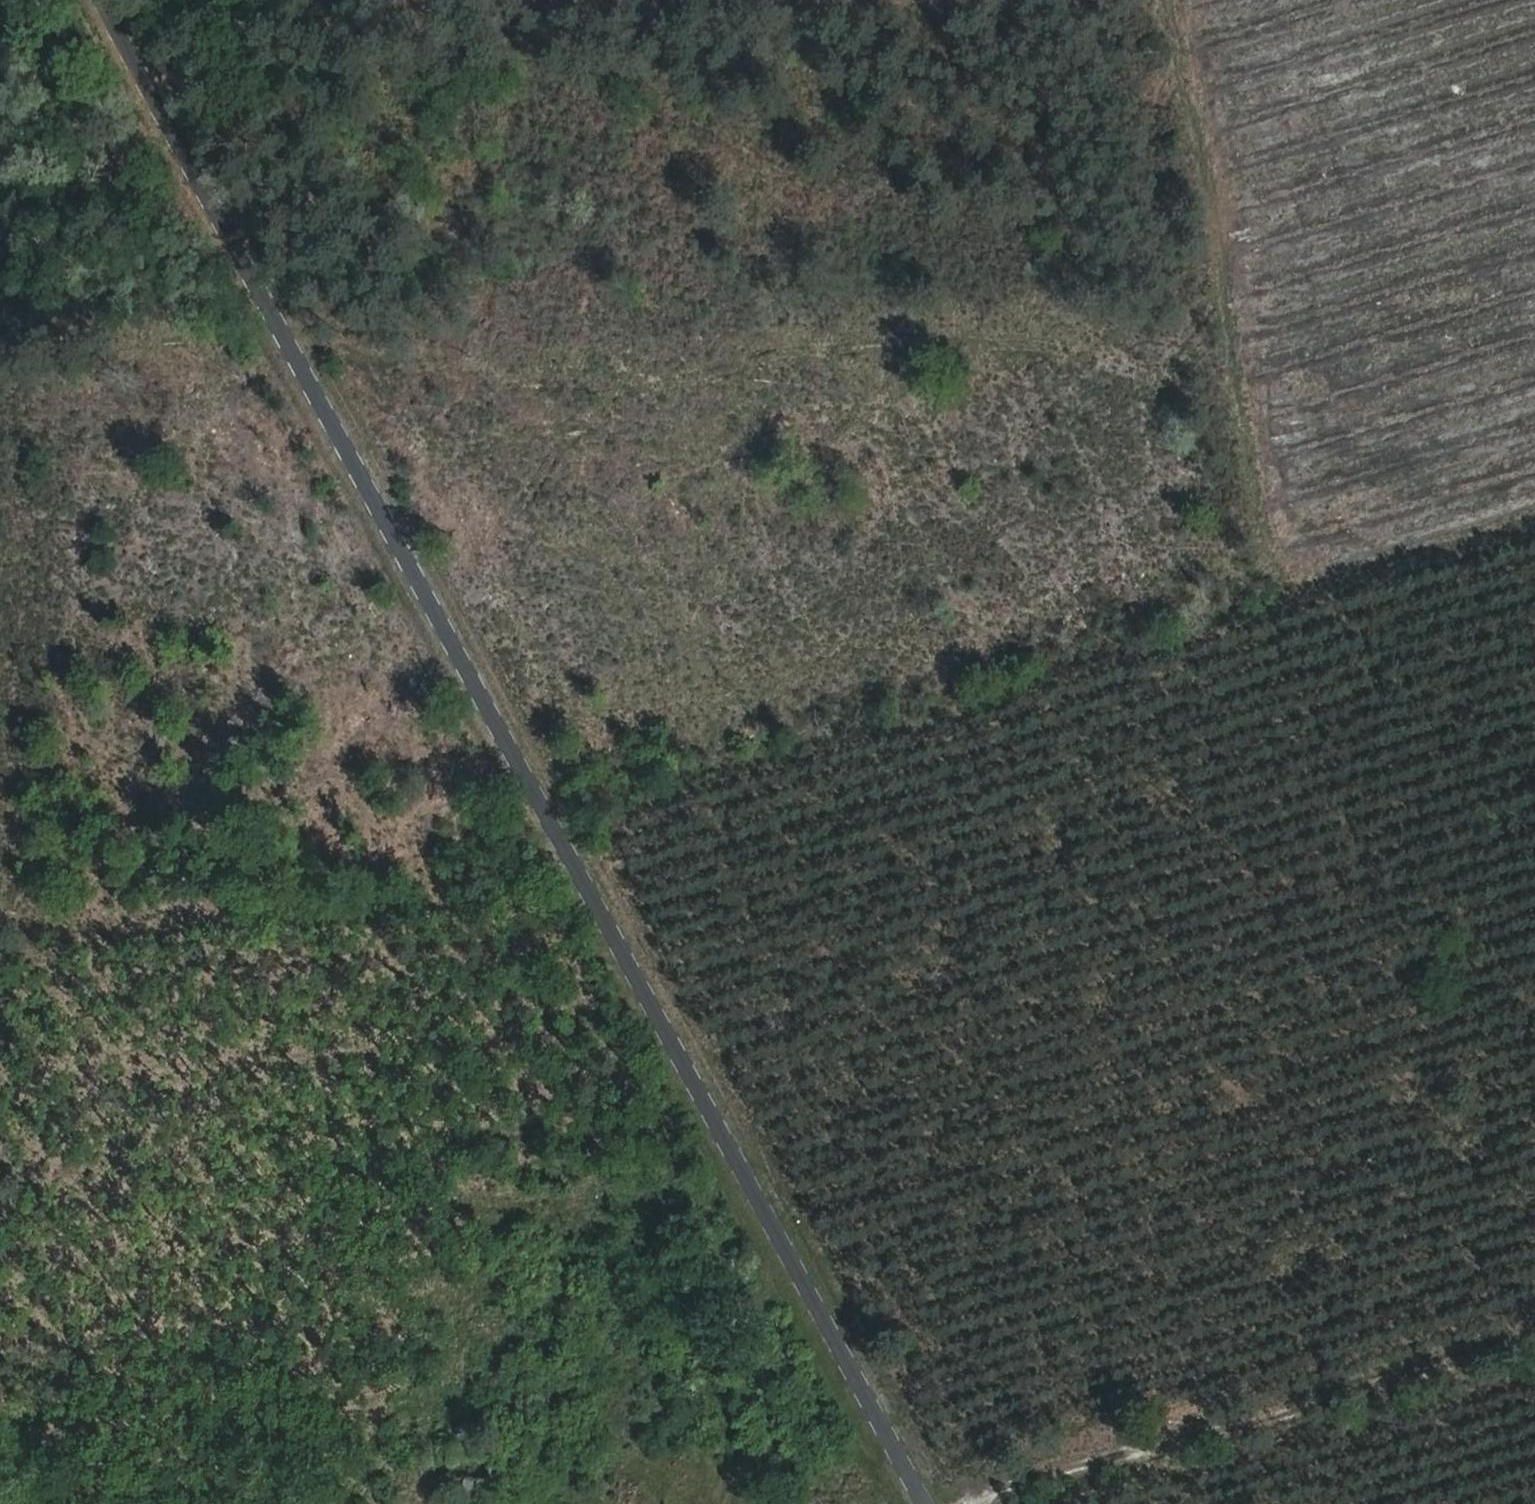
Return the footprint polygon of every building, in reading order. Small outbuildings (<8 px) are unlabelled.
[(471,1467),(376,1464),(375,1503),(470,1503),(471,1467)]
